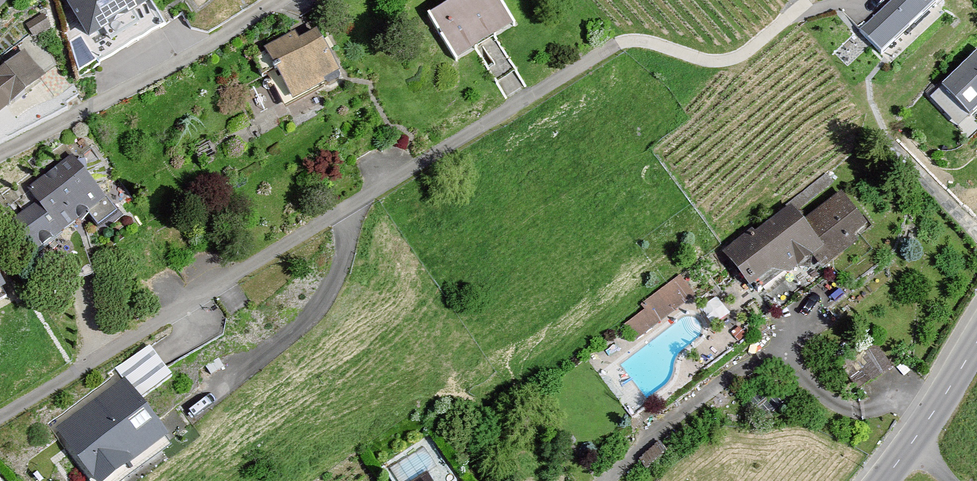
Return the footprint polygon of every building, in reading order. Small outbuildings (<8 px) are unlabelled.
[(132,0),(49,0),(75,42),(135,6),(132,0)] [(486,0),(450,0),(424,17),(450,58),(502,25),(486,0)] [(854,29),(877,53),(930,0),(884,0),(854,29)] [(291,41),(287,34),(255,50),(283,102),(330,76),(307,32),(291,41)] [(11,57),(0,66),(0,108),(31,83),(11,57)] [(924,104),(950,133),(976,109),(976,60),(975,58),(924,104)] [(98,202),(64,158),(22,189),(33,203),(8,222),(32,253),(98,202)] [(865,238),(835,198),(797,226),(786,210),(717,257),(746,300),(809,258),(819,272),(865,238)] [(628,341),(688,296),(673,276),(633,305),(637,310),(618,326),(628,341)] [(855,391),(885,370),(861,336),(831,357),(855,391)] [(117,379),(47,430),(85,480),(100,480),(160,437),(117,379)]
